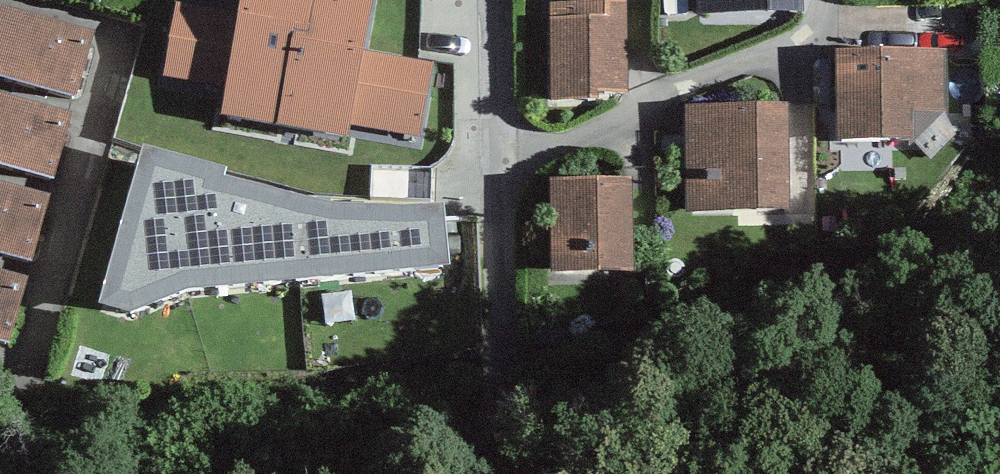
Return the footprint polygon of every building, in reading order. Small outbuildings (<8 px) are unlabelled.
[(164,78),(227,89),(221,119),(347,142),(351,125),(420,138),(433,67),(364,54),(374,0),(242,0),(239,18),(177,7),(164,78)] [(700,19),(800,17),(800,0),(699,0),(700,19)] [(626,7),(551,8),(553,107),(599,106),(599,97),(627,96),(626,7)] [(0,11),(0,86),(76,107),(95,35),(0,11)] [(947,58),(838,63),(843,160),(902,158),(901,123),(950,121),(947,58)] [(0,98),(0,173),(54,188),(73,116),(0,98)] [(795,108),(682,115),(689,210),(751,205),(753,233),(803,230),(795,108)] [(229,175),(144,153),(99,313),(132,323),(188,299),(452,273),(445,210),(403,214),(337,212),(295,203),(226,184),(229,175)] [(631,183),(544,187),(549,291),(635,288),(631,183)] [(0,184),(0,259),(32,268),(51,197),(0,184)] [(0,273),(0,349),(10,352),(29,280),(0,273)]
